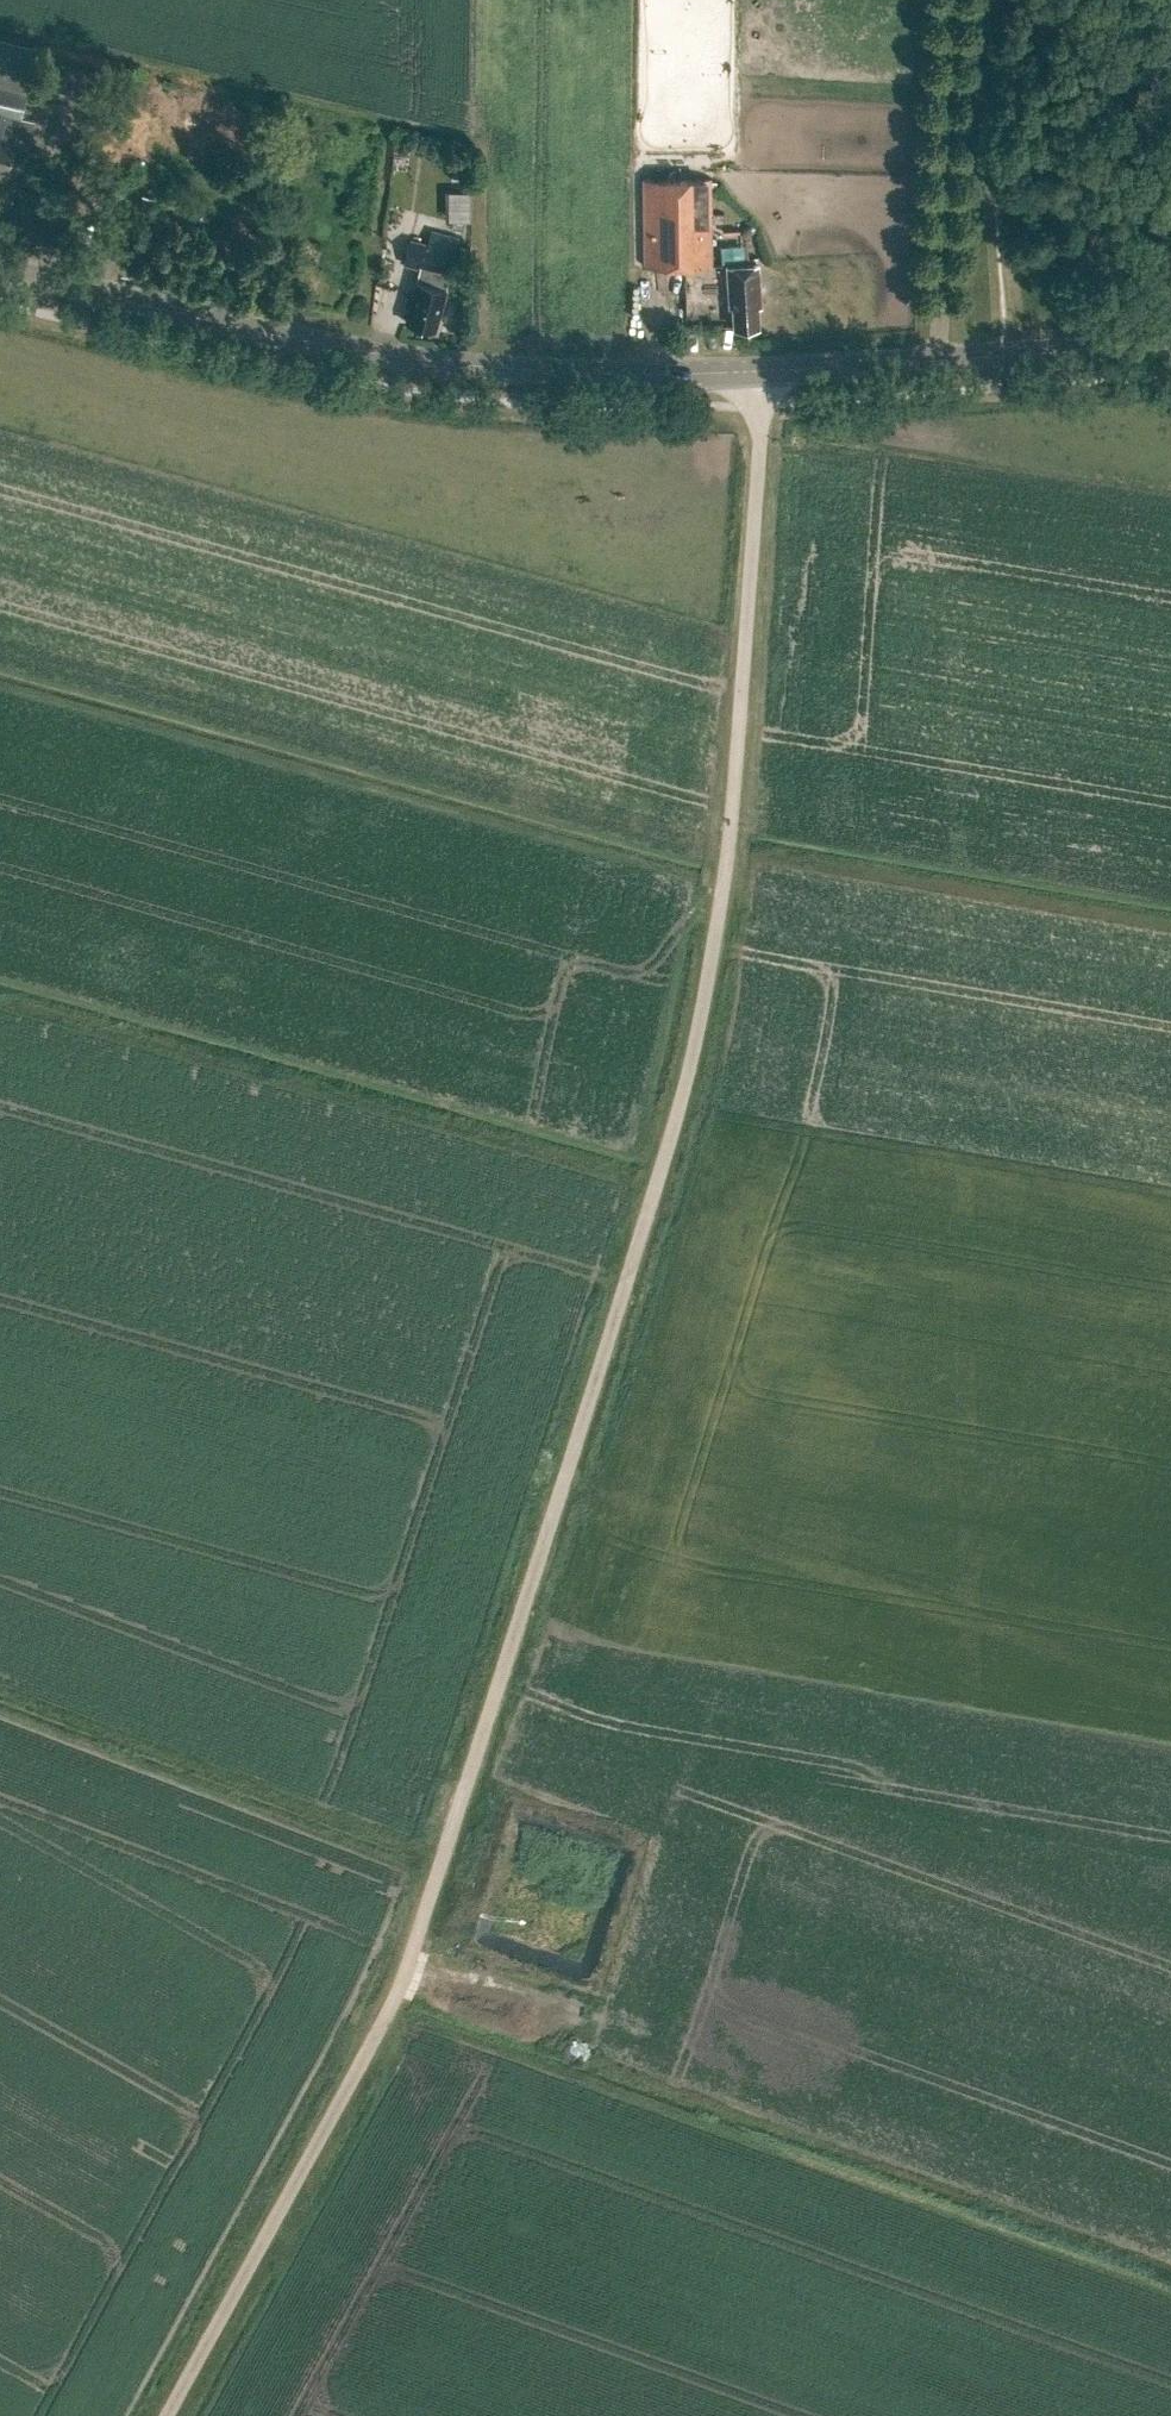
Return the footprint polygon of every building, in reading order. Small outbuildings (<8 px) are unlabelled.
[(7,169),(15,134),(29,137),(34,116),(22,113),(37,46),(0,38),(0,168),(7,169)] [(643,180),(643,268),(711,268),(711,180),(643,180)] [(466,218),(464,188),(443,189),(445,219),(466,218)] [(435,327),(455,244),(458,231),(431,224),(427,238),(409,233),(404,257),(420,261),(406,320),(435,327)] [(757,270),(726,270),(726,301),(732,304),(733,331),(755,331),(754,312),(759,312),(757,270)]
